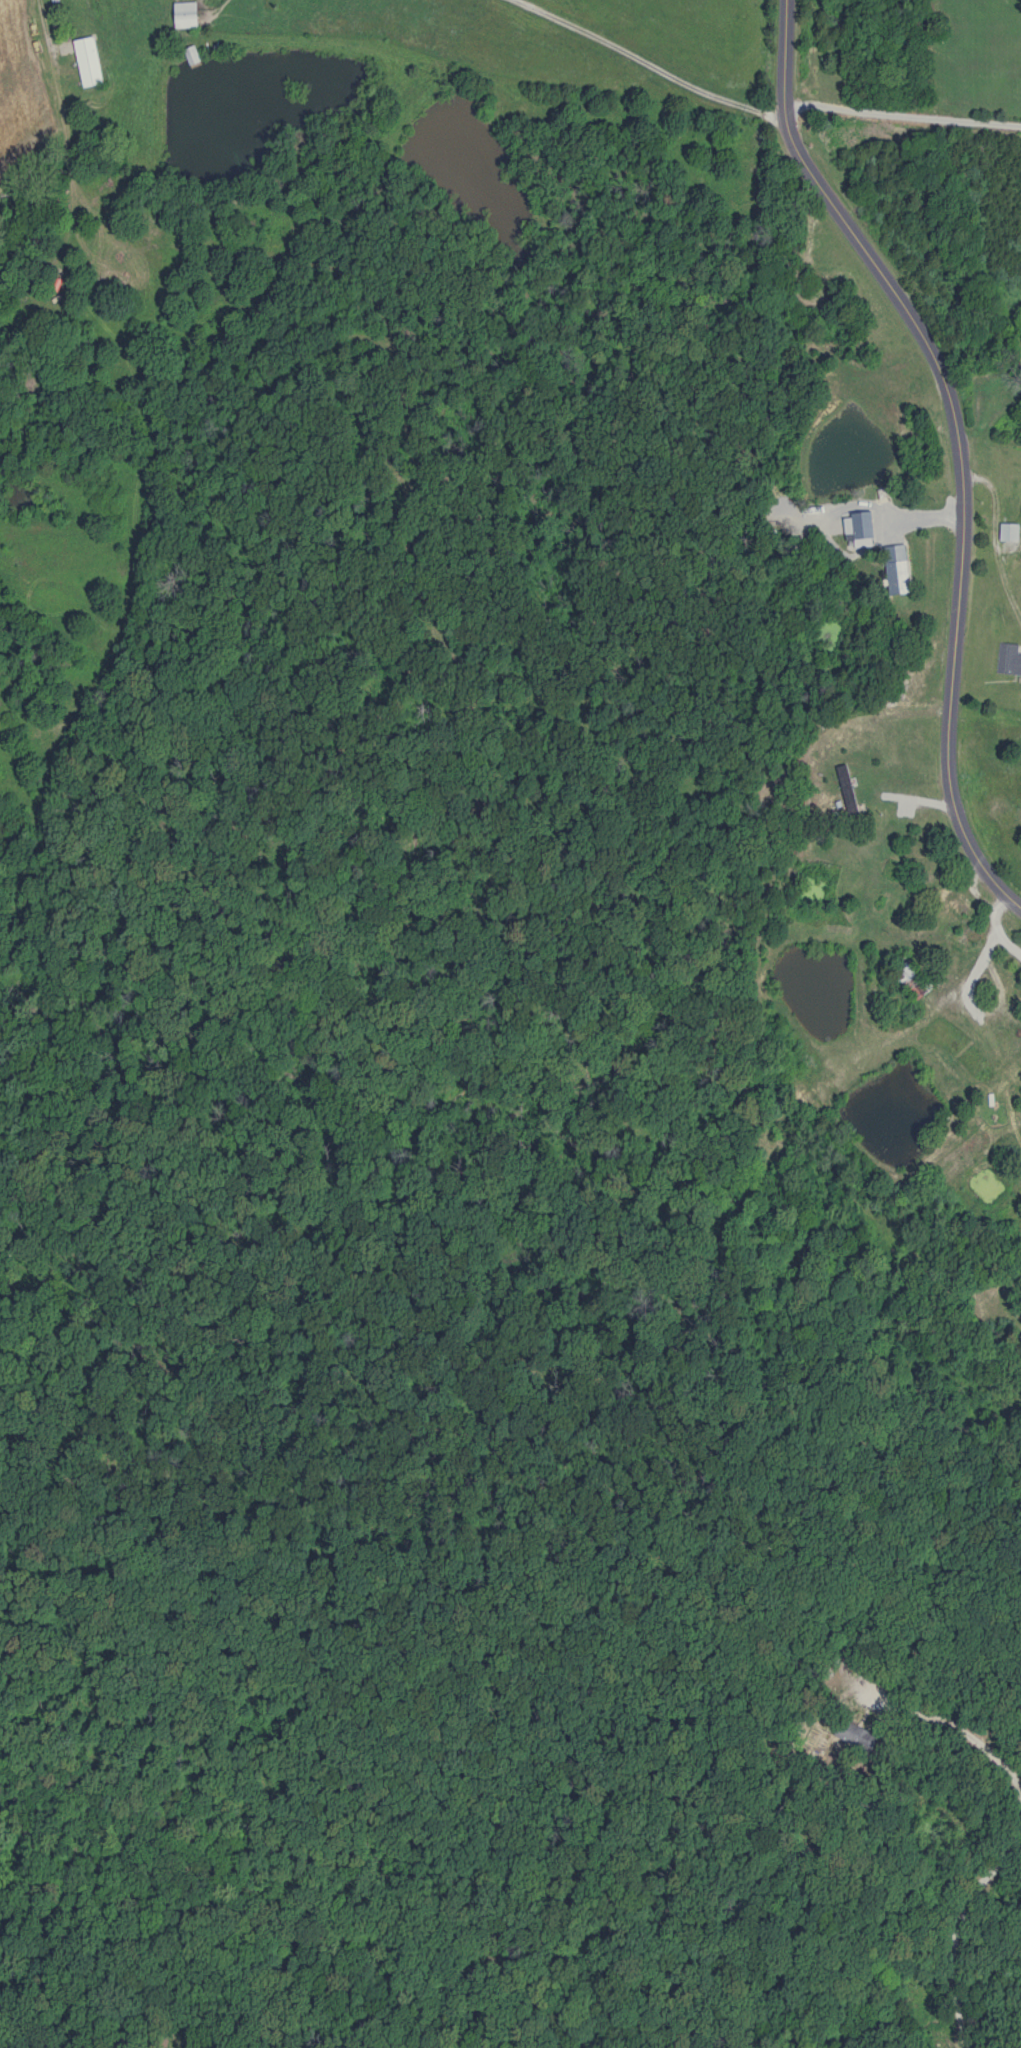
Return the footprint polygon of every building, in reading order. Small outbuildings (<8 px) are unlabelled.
[(200,29),(200,2),(177,2),(177,29),(200,29)] [(98,37),(77,41),(85,87),(106,84),(98,37)] [(187,52),(191,65),(201,62),(197,49),(187,52)] [(875,546),(873,511),(854,512),(856,546),(875,546)] [(1002,522),(1002,540),(1020,540),(1020,522),(1002,522)] [(905,545),(885,547),(891,596),(912,593),(905,545)] [(1020,650),(1020,645),(1001,643),(997,673),(1020,675),(1020,655),(1020,650)] [(861,813),(848,764),(836,767),(849,816),(861,813)] [(933,988),(906,961),(894,974),(920,1001),(933,988)]
